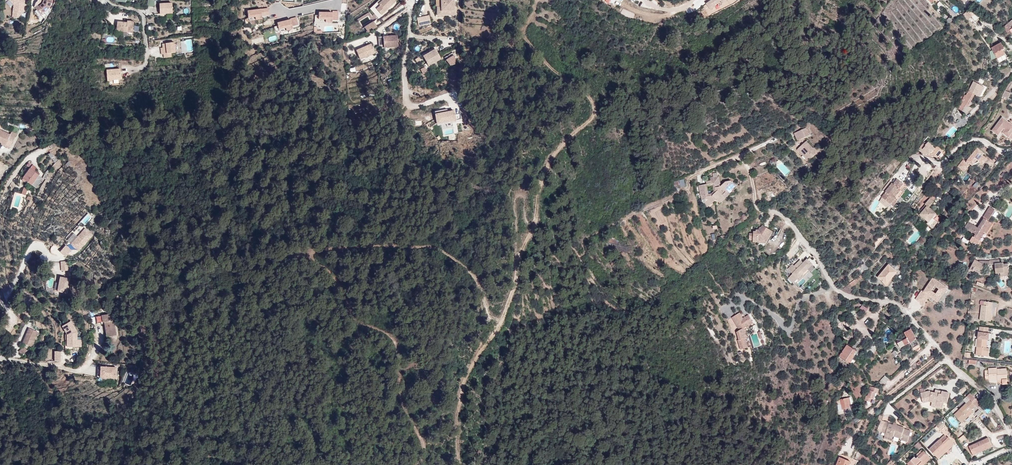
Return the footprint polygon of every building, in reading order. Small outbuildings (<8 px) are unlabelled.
[(25,1),(23,0),(9,0),(14,5),(12,17),(21,18),(21,13),(23,13),(25,1)] [(52,0),(43,0),(43,1),(42,0),(41,3),(38,5),(40,6),(36,9),(41,15),(50,7),(52,0)] [(370,9),(375,14),(378,11),(377,9),(380,6),(379,4),(383,0),(379,0),(370,9)] [(396,1),(395,0),(383,0),(379,4),(380,6),(377,9),(378,11),(381,14),(396,1)] [(454,15),(453,0),(441,0),(441,7),(437,7),(438,15),(454,15)] [(706,4),(703,6),(707,12),(726,0),(711,0),(706,4)] [(159,4),(160,14),(172,13),(172,3),(159,4)] [(256,20),(262,19),(262,16),(269,15),(268,9),(247,11),(248,18),(255,17),(256,20)] [(970,9),(968,11),(959,18),(964,23),(972,17),(975,21),(982,16),(977,13),(970,9)] [(333,13),(319,13),(319,19),(326,19),(326,22),(332,22),(332,20),(338,20),(339,11),(333,11),(333,13)] [(358,17),(362,25),(373,19),(369,12),(358,17)] [(279,29),(286,28),(287,30),(293,29),(292,26),(299,25),(297,17),(290,19),(291,20),(277,23),(279,29)] [(419,25),(427,24),(425,17),(417,18),(419,25)] [(1004,26),(1004,27),(1007,34),(1011,33),(1009,28),(1011,25),(1011,20),(1004,26)] [(132,33),(134,22),(127,21),(127,23),(117,22),(116,31),(132,33)] [(365,27),(368,33),(377,27),(374,21),(365,27)] [(384,47),(398,46),(397,35),(383,36),(384,47)] [(193,39),(182,40),(182,53),(193,52),(193,39)] [(175,52),(174,42),(162,44),(163,48),(164,54),(164,58),(171,57),(171,53),(175,52)] [(999,63),(1003,61),(1001,57),(1005,55),(1002,50),(1004,49),(1001,43),(992,49),(993,50),(989,52),(991,62),(997,59),(999,63)] [(356,50),(360,59),(375,53),(371,44),(356,50)] [(423,56),(429,66),(441,59),(436,49),(423,56)] [(453,56),(446,60),(450,65),(454,64),(455,59),(453,56)] [(121,79),(120,69),(107,70),(107,82),(113,81),(113,80),(121,79)] [(959,110),(963,112),(966,105),(969,107),(975,95),(980,97),(984,87),(974,82),(967,95),(965,95),(959,106),(960,106),(959,110)] [(454,111),(447,112),(435,115),(437,124),(456,120),(454,111)] [(1001,131),(1002,130),(1004,131),(1003,133),(1011,139),(1011,138),(1011,125),(1002,118),(992,131),(998,135),(1001,131)] [(798,141),(810,135),(807,128),(795,134),(798,141)] [(15,138),(10,135),(10,134),(0,129),(0,142),(2,143),(1,144),(10,148),(15,138)] [(812,154),(816,154),(816,148),(813,148),(807,141),(803,145),(805,147),(800,152),(806,159),(812,154)] [(917,149),(922,153),(930,145),(925,141),(917,149)] [(977,159),(983,164),(990,156),(978,146),(967,159),(973,164),(977,159)] [(47,153),(54,160),(56,158),(49,151),(47,153)] [(966,171),(971,164),(963,159),(958,166),(966,171)] [(33,164),(23,178),(32,185),(39,175),(34,171),(37,167),(33,164)] [(36,188),(43,179),(39,175),(32,185),(36,188)] [(711,178),(711,181),(711,184),(714,184),(715,184),(715,186),(719,185),(718,177),(714,177),(711,178)] [(899,188),(899,189),(903,184),(898,179),(893,184),(892,183),(885,192),(886,192),(882,197),(893,207),(897,201),(895,200),(894,198),(892,197),(899,188)] [(707,185),(699,186),(701,196),(704,196),(705,200),(708,200),(712,204),(717,200),(719,202),(723,198),(722,195),(726,199),(731,194),(730,192),(736,186),(732,181),(727,182),(721,187),(716,188),(716,192),(713,195),(712,194),(709,195),(707,185)] [(901,190),(899,189),(899,188),(892,197),(894,198),(901,190)] [(701,196),(703,202),(708,207),(712,204),(708,200),(705,200),(704,196),(701,196)] [(927,207),(922,213),(920,215),(928,222),(926,224),(932,229),(938,222),(932,218),(935,214),(929,207),(934,202),(930,199),(925,204),(925,205),(927,207)] [(978,228),(973,225),(969,230),(975,234),(973,237),(970,242),(977,244),(978,244),(980,241),(979,240),(984,232),(986,234),(993,224),(988,221),(995,210),(990,207),(983,218),(984,219),(978,228)] [(969,230),(973,225),(968,222),(965,228),(969,230)] [(771,230),(765,227),(763,230),(760,228),(757,229),(757,231),(754,231),(754,233),(749,233),(749,239),(753,239),(753,241),(757,241),(757,242),(759,242),(759,241),(765,241),(769,234),(768,234),(771,230)] [(72,244),(79,250),(92,235),(85,229),(77,237),(72,244)] [(773,232),(771,230),(768,234),(769,234),(765,241),(759,241),(759,242),(766,243),(773,232)] [(66,239),(72,244),(77,237),(72,233),(66,239)] [(71,250),(66,245),(60,251),(66,256),(71,250)] [(812,265),(808,261),(807,262),(806,261),(803,263),(800,260),(795,266),(796,267),(795,268),(794,267),(792,265),(788,269),(793,274),(788,278),(793,283),(802,275),(804,276),(809,271),(808,269),(812,265)] [(996,274),(1000,273),(1009,272),(1008,264),(1003,264),(1000,265),(1000,263),(999,260),(990,261),(976,261),(975,260),(970,270),(973,271),(974,270),(980,273),(984,267),(990,265),(995,264),(996,274)] [(858,269),(863,275),(868,270),(864,265),(858,269)] [(878,278),(886,284),(897,272),(888,265),(878,278)] [(860,275),(841,290),(846,293),(851,295),(853,288),(856,284),(863,278),(860,275)] [(70,279),(60,277),(58,291),(67,293),(70,279)] [(947,288),(933,278),(923,292),(922,291),(916,299),(920,302),(925,294),(929,296),(937,302),(947,288)] [(925,294),(920,302),(924,305),(929,296),(925,294)] [(992,307),(992,302),(980,301),(980,305),(981,305),(980,320),(991,321),(992,316),(995,316),(996,307),(992,307)] [(740,313),(732,318),(739,331),(736,332),(738,340),(737,341),(740,351),(749,348),(746,340),(748,339),(745,329),(755,325),(749,316),(744,319),(740,313)] [(104,322),(107,337),(116,335),(114,320),(113,321),(111,314),(96,316),(97,323),(103,322),(104,322)] [(77,340),(77,331),(71,321),(63,326),(67,334),(67,346),(82,346),(82,340),(77,340)] [(23,342),(32,346),(38,332),(29,328),(23,342)] [(901,341),(903,346),(910,343),(913,348),(919,345),(916,340),(917,340),(912,329),(905,333),(907,338),(901,341)] [(989,340),(989,333),(978,332),(976,355),(988,356),(989,348),(986,348),(988,340),(989,340)] [(853,355),(854,355),(857,351),(848,345),(840,356),(848,362),(853,355)] [(874,347),(872,345),(866,353),(867,354),(870,350),(871,351),(874,347)] [(19,351),(22,355),(28,350),(24,346),(19,351)] [(855,356),(854,355),(853,355),(848,362),(840,356),(839,357),(850,365),(855,356)] [(117,378),(117,368),(98,368),(98,378),(117,378)] [(985,381),(989,381),(989,379),(997,378),(998,380),(1002,380),(1003,385),(1008,384),(1007,369),(997,369),(997,368),(988,369),(988,370),(985,371),(985,381)] [(874,400),(877,389),(870,387),(867,396),(866,396),(864,400),(870,402),(871,399),(874,400)] [(936,405),(943,407),(944,402),(948,402),(950,393),(942,391),(942,394),(935,393),(931,392),(930,391),(920,393),(923,403),(929,401),(932,402),(931,406),(936,407),(936,405)] [(976,405),(968,396),(963,400),(967,403),(954,415),(961,423),(974,412),(972,409),(976,405)] [(849,408),(849,405),(847,398),(840,399),(840,402),(837,403),(838,410),(837,411),(838,415),(844,414),(843,410),(849,408)] [(907,442),(911,431),(904,429),(905,428),(897,425),(897,426),(889,424),(889,423),(886,421),(882,432),(885,434),(885,436),(892,439),(893,436),(901,439),(900,440),(907,442)] [(930,450),(939,459),(955,444),(949,437),(948,438),(945,435),(930,450)] [(990,436),(969,444),(974,454),(994,445),(990,436)] [(931,459),(924,451),(918,457),(916,456),(907,464),(908,464),(922,464),(924,464),(931,459)]
